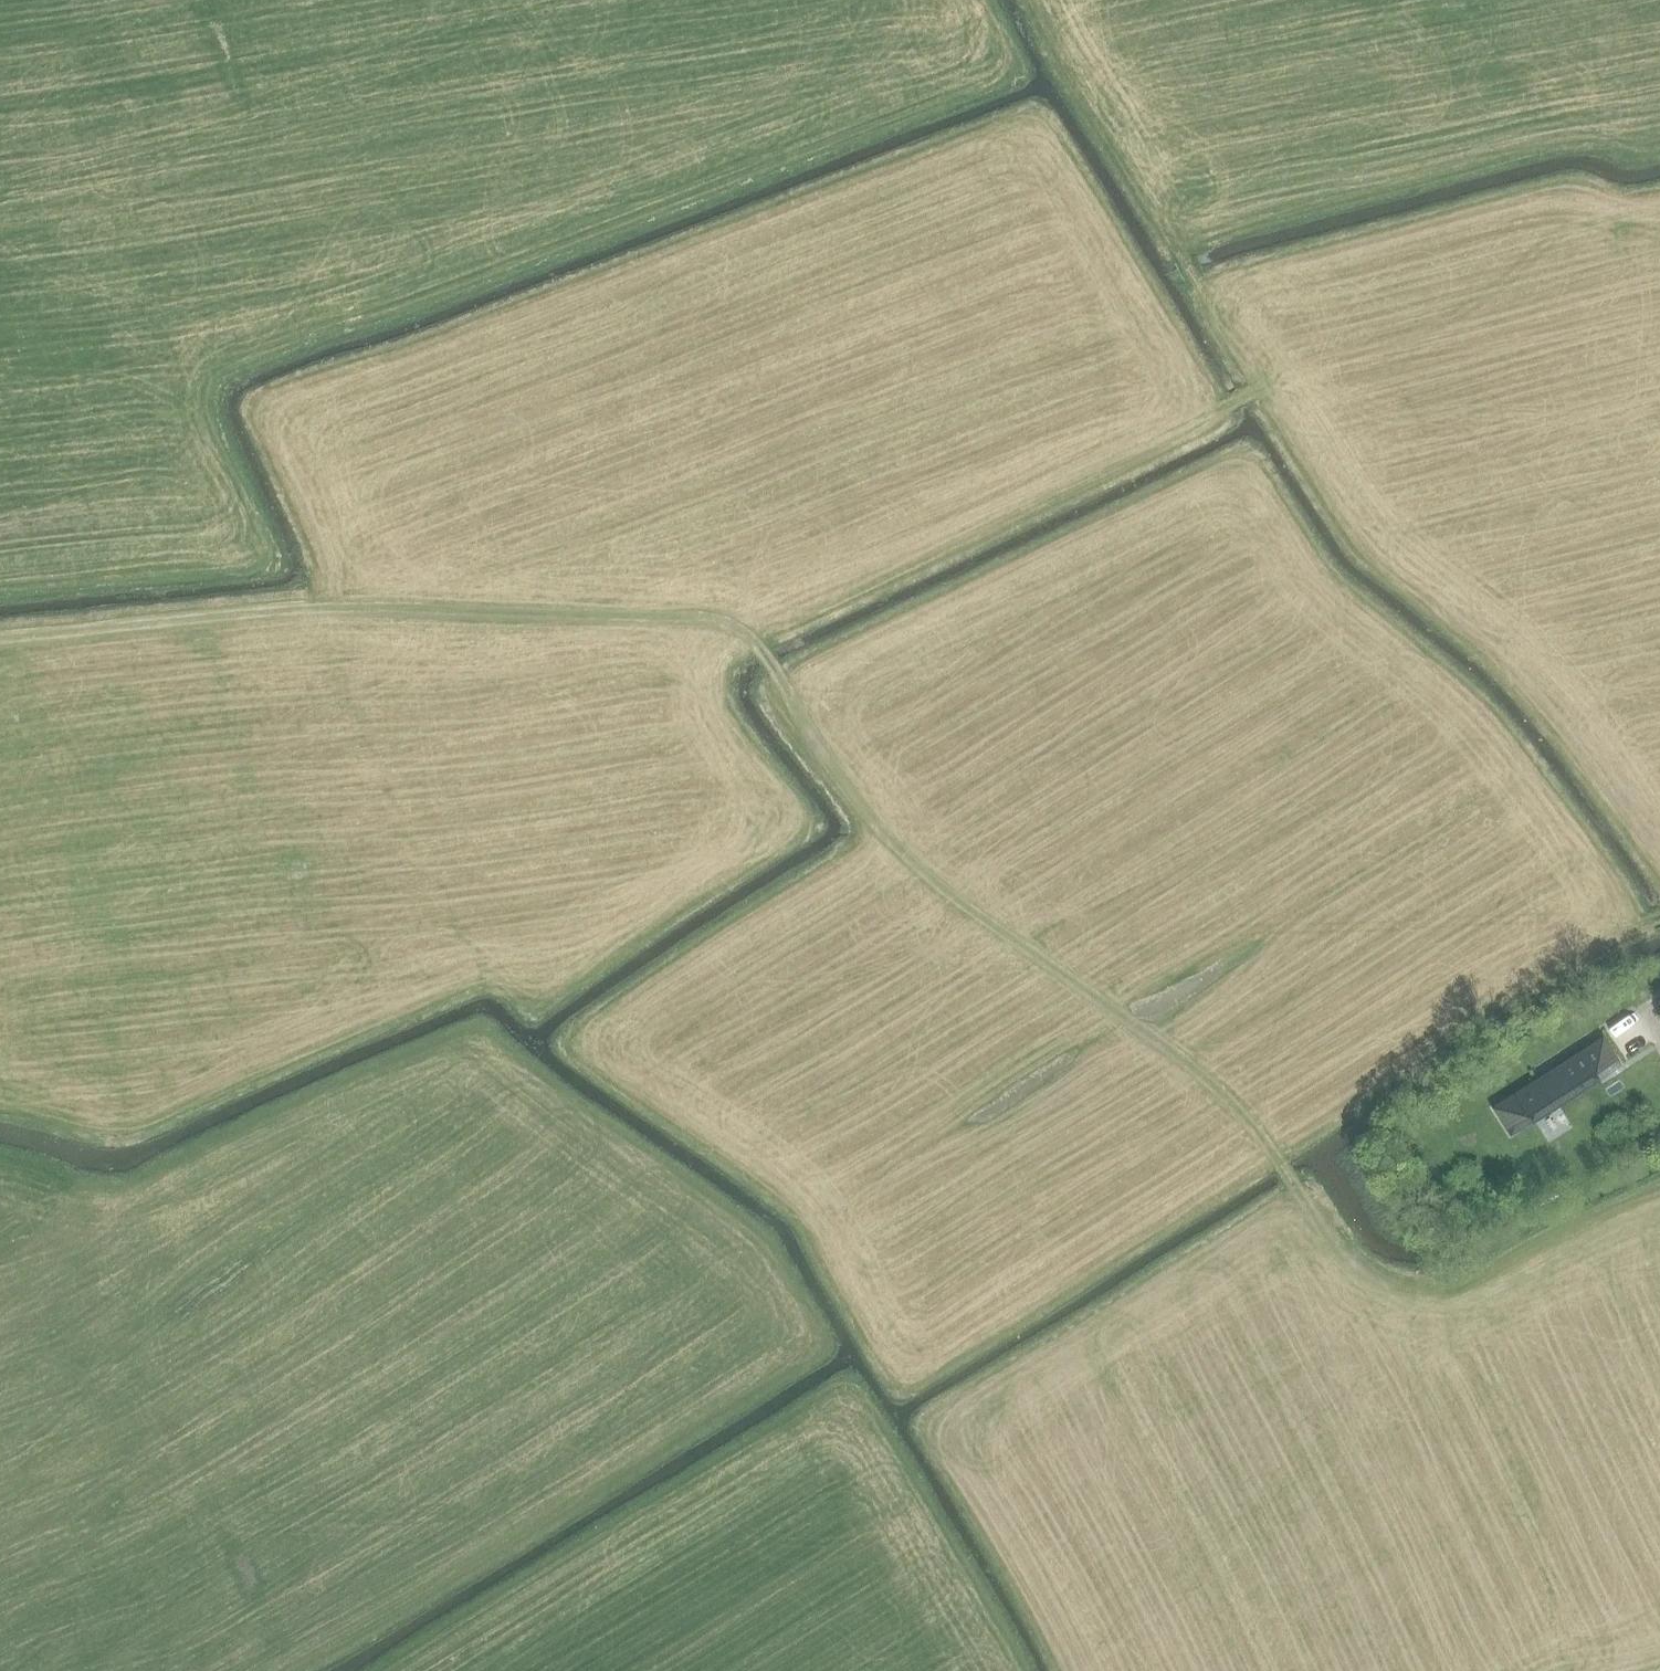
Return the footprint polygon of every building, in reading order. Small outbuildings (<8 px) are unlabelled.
[(1492,1108),(1511,1137),(1600,1079),(1596,1073),(1618,1059),(1604,1037),(1492,1108)]
